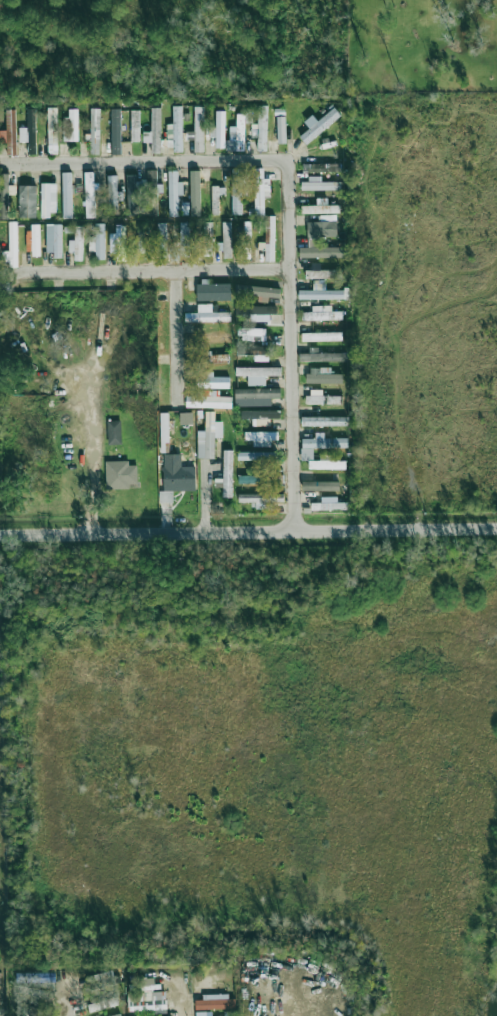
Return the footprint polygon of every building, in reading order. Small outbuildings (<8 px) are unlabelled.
[(257,151),(266,152),(267,106),(258,105),(257,151)] [(173,124),(166,125),(166,150),(183,149),(182,106),(172,106),(173,124)] [(57,107),(47,107),(48,154),(58,154),(57,107)] [(203,107),(194,107),(194,153),(204,152),(203,107)] [(299,136),(306,145),(341,116),(334,107),(317,121),(312,115),(304,122),(309,128),(299,136)] [(19,128),(19,142),(27,142),(27,155),(36,154),(35,108),(27,108),(27,128),(19,128)] [(99,155),(100,109),(90,108),(90,154),(99,155)] [(160,108),(151,108),(151,132),(143,132),(143,143),(151,143),(151,154),(161,153),(160,108)] [(78,141),(78,109),(69,109),(69,117),(63,117),(64,141),(78,141)] [(120,109),(110,109),(112,155),(121,154),(120,109)] [(5,110),(6,131),(0,131),(0,143),(7,143),(7,155),(16,155),(15,110),(5,110)] [(139,110),(131,111),(131,142),(139,142),(139,110)] [(224,112),(216,112),(216,148),(224,148),(224,112)] [(244,114),(236,114),(236,132),(229,131),(229,140),(225,139),(225,151),(244,151),(244,114)] [(278,144),(286,143),(285,116),(276,117),(278,144)] [(303,164),(303,173),(341,172),(341,163),(303,164)] [(264,193),(271,193),(271,181),(263,181),(263,168),(254,168),(254,216),(264,216),(264,193)] [(231,169),(232,215),(243,215),(242,169),(231,169)] [(157,170),(147,170),(147,191),(156,191),(157,170)] [(189,171),(190,216),(200,216),(199,170),(189,171)] [(178,216),(178,195),(183,195),(183,182),(178,182),(177,171),(168,171),(169,216),(178,216)] [(71,172),(62,173),(63,218),(72,218),(71,172)] [(95,218),(94,172),(84,172),(86,218),(95,218)] [(8,219),(9,173),(0,173),(0,207),(0,219),(8,219)] [(107,176),(109,215),(118,215),(117,200),(123,200),(123,192),(117,192),(117,175),(107,176)] [(341,190),(341,182),(321,182),(321,178),(301,179),(301,190),(341,190)] [(41,215),(56,215),(57,184),(41,183),(41,215)] [(37,185),(19,185),(18,218),(36,218),(37,185)] [(211,215),(219,215),(220,195),(225,195),(225,187),(212,186),(211,215)] [(301,205),(301,214),(331,213),(331,205),(301,205)] [(264,261),(274,262),(276,216),(266,216),(264,261)] [(307,223),(307,238),(337,236),(337,221),(307,223)] [(9,251),(3,251),(3,265),(18,265),(17,222),(9,222),(9,251)] [(180,222),(180,256),(189,256),(190,222),(180,222)] [(212,256),(212,222),(204,222),(204,256),(212,256)] [(231,258),(231,222),(222,222),(223,258),(231,258)] [(105,224),(95,223),(95,237),(89,237),(89,252),(95,252),(95,260),(104,260),(105,224)] [(158,257),(167,256),(167,223),(157,223),(158,257)] [(62,224),(46,224),(46,252),(54,252),(53,258),(61,258),(62,224)] [(40,256),(40,225),(32,225),(32,256),(40,256)] [(117,240),(109,239),(109,253),(125,254),(125,225),(117,225),(117,240)] [(69,240),(68,252),(74,253),(74,261),(82,261),(83,226),(75,226),(74,241),(69,240)] [(345,257),(345,247),(318,248),(318,238),(308,238),(308,247),(299,248),(300,258),(345,257)] [(168,261),(180,261),(179,248),(168,249),(168,261)] [(306,279),(342,278),(342,270),(320,270),(320,263),(312,263),(312,270),(305,270),(306,279)] [(298,290),(299,300),(344,299),(344,290),(325,290),(325,281),(313,281),(313,290),(298,290)] [(197,301),(231,300),(230,282),(196,283),(197,301)] [(280,297),(280,287),(235,285),(235,295),(280,297)] [(230,312),(212,312),(212,304),(197,304),(198,313),(185,313),(185,322),(230,322),(230,312)] [(342,320),(342,311),(331,312),(331,305),(312,306),(312,312),(302,312),(302,321),(342,320)] [(235,315),(254,315),(254,318),(276,318),(276,306),(235,307),(235,315)] [(266,329),(240,328),(240,340),(265,341),(266,329)] [(302,342),(342,341),(342,332),(301,333),(302,342)] [(186,336),(186,344),(231,343),(231,334),(186,336)] [(270,347),(238,346),(237,355),(270,355),(270,347)] [(318,353),(318,348),(309,348),(309,354),(299,353),(299,361),(347,362),(347,353),(318,353)] [(200,351),(201,364),(228,363),(227,354),(210,355),(210,351),(200,351)] [(248,376),(247,385),(265,386),(265,376),(281,376),(281,368),(236,367),(235,376),(248,376)] [(331,368),(307,368),(307,383),(342,384),(342,374),(330,374),(331,368)] [(195,389),(230,389),(230,377),(213,377),(213,373),(195,373),(195,389)] [(272,406),(272,398),(281,398),(280,388),(235,389),(235,406),(272,406)] [(307,404),(341,405),(341,396),(323,396),(323,390),(308,390),(307,404)] [(232,408),(232,397),(186,396),(186,407),(232,408)] [(241,419),(280,418),(280,410),(241,411),(241,419)] [(215,459),(215,437),(222,437),(223,421),(215,421),(215,411),(205,411),(205,431),(198,431),(197,459),(215,459)] [(180,424),(192,424),(192,413),(180,413),(180,424)] [(347,416),(301,417),(301,426),(347,426),(347,416)] [(120,421),(107,421),(108,445),(121,444),(120,421)] [(278,432),(245,432),(245,441),(278,440),(278,432)] [(348,447),(347,438),(322,439),(322,433),(315,433),(315,438),(301,439),(301,461),(313,460),(313,448),(348,447)] [(232,451),(224,450),(223,497),(232,497),(232,451)] [(237,460),(276,461),(276,452),(238,451),(237,460)] [(309,469),(336,469),(336,455),(320,454),(319,461),(309,461),(309,469)] [(106,489),(138,488),(137,462),(105,462),(106,489)] [(164,465),(164,493),(170,493),(170,491),(196,491),(196,465),(164,465)] [(253,503),(253,509),(265,509),(265,502),(283,503),(284,495),(239,494),(238,502),(253,503)] [(88,994),(118,989),(115,971),(85,976),(88,994)] [(165,992),(152,992),(151,1009),(165,1009),(165,992)] [(103,1000),(106,1008),(119,1005),(117,996),(103,1000)] [(235,1009),(235,996),(195,997),(195,1010),(235,1009)] [(32,1008),(31,1015),(44,1015),(44,1009),(32,1008)]
